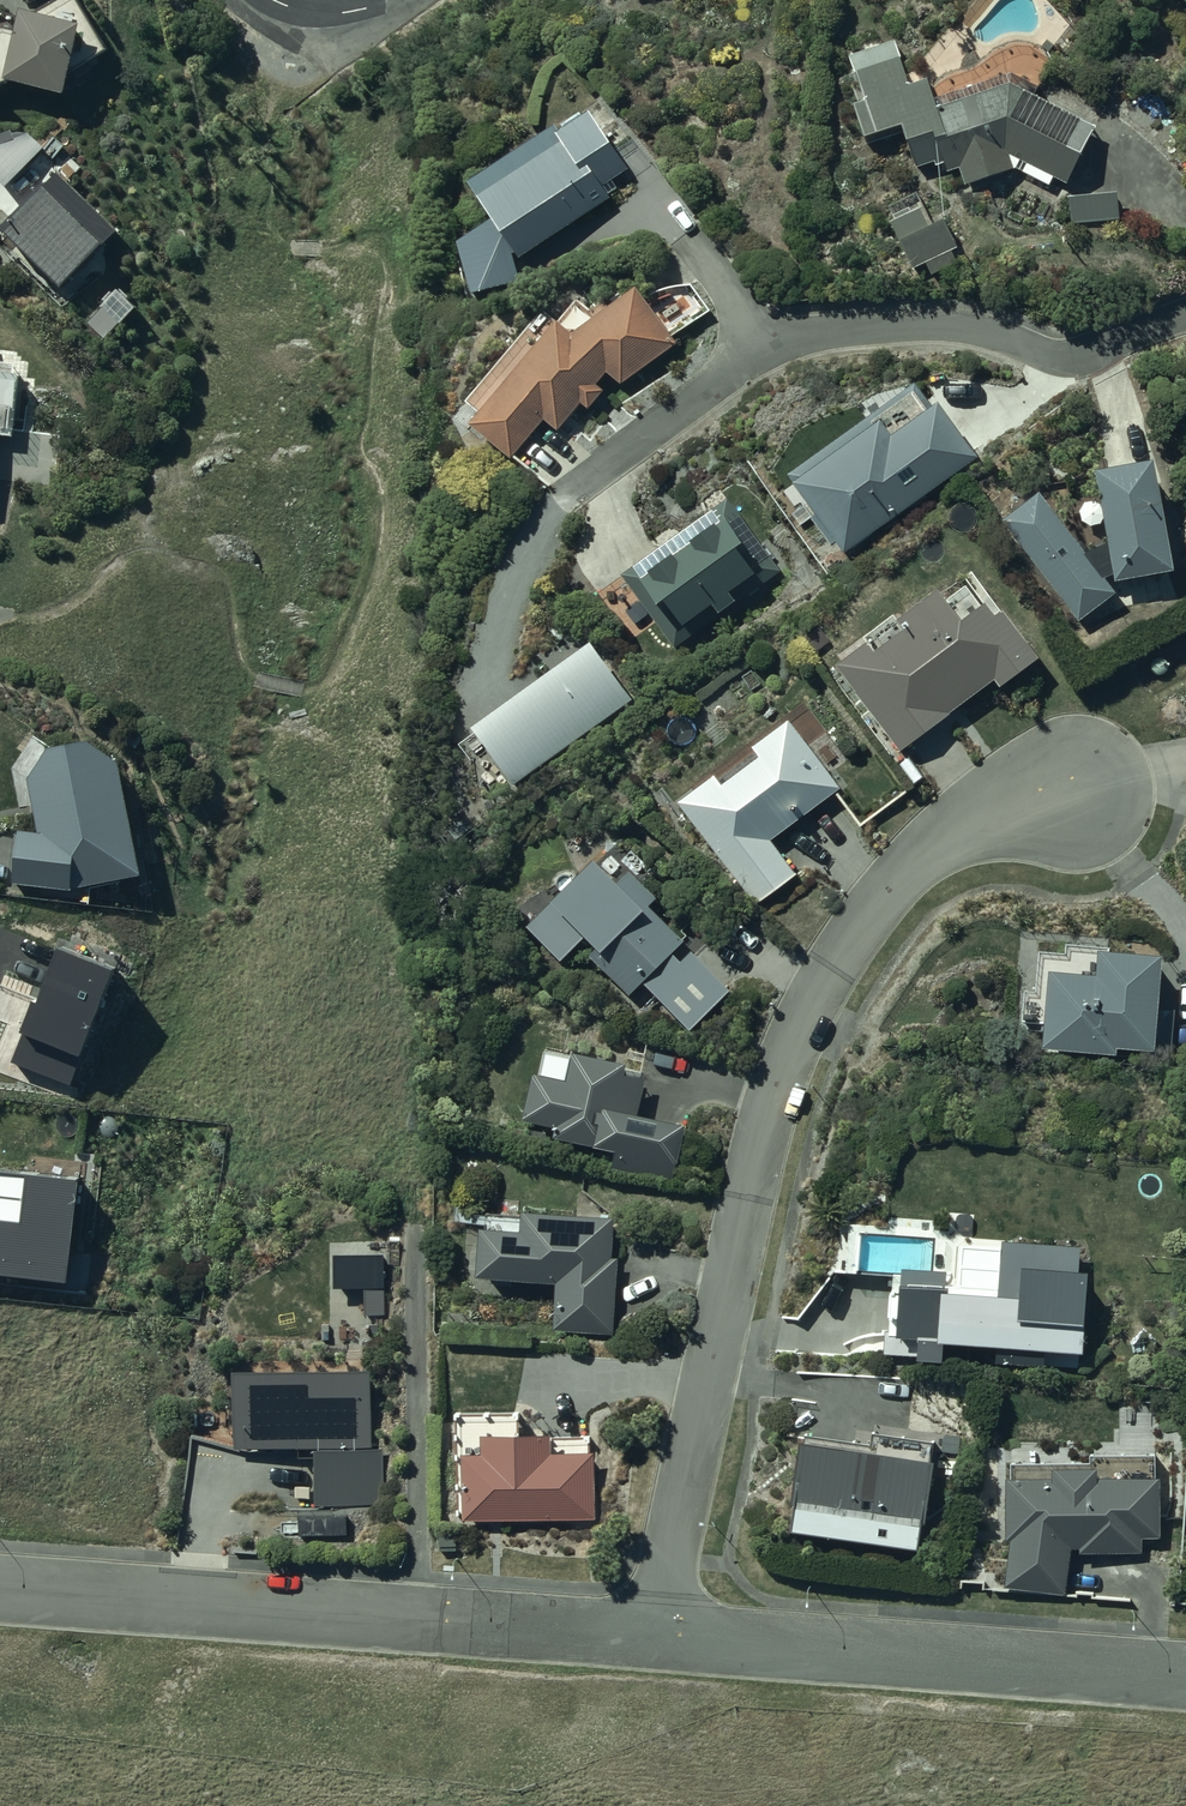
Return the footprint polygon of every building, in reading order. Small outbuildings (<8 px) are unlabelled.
[(8,85),(66,97),(71,74),(105,53),(72,0),(67,0),(44,15),(22,11),(16,35),(0,31),(0,87),(8,85)] [(896,38),(852,52),(867,94),(856,98),(871,141),(905,129),(918,164),(935,158),(938,164),(947,161),(950,169),(961,165),(967,182),(1014,165),(1050,183),(1055,174),(1068,180),(1098,123),(1012,78),(939,102),(929,75),(910,81),(896,38)] [(558,118),(472,174),(497,210),(460,235),(473,287),(520,278),(517,255),(613,193),(604,180),(630,163),(592,104),(562,123),(558,118)] [(46,173),(0,220),(0,226),(59,283),(108,233),(46,173)] [(1119,189),(1070,193),(1073,221),(1121,218),(1119,189)] [(953,246),(959,244),(946,213),(932,220),(924,203),(893,216),(915,265),(927,259),(934,273),(960,261),(953,246)] [(560,314),(471,416),(514,451),(547,416),(561,427),(582,400),(589,405),(605,384),(599,379),(608,368),(623,380),(680,340),(638,282),(575,328),(560,314)] [(16,431),(22,367),(0,365),(0,429),(16,431)] [(917,378),(791,467),(788,470),(845,549),(982,450),(942,394),(933,401),(917,378)] [(1084,548),(1039,486),(1025,496),(1022,493),(1009,503),(1012,507),(1001,515),(1079,618),(1116,588),(1104,574),(1113,571),(1114,576),(1172,566),(1153,452),(1094,462),(1108,540),(1084,548)] [(728,494),(623,569),(675,646),(781,568),(728,494)] [(1038,651),(1000,602),(994,607),(984,593),(979,597),(965,579),(948,592),(941,581),(899,613),(907,622),(879,645),(870,635),(841,658),(902,748),(995,674),(1000,681),(1038,651)] [(593,634),(474,718),(517,779),(636,695),(593,634)] [(717,768),(681,795),(757,903),(798,871),(772,836),(842,784),(790,714),(756,739),(764,750),(725,779),(717,768)] [(85,736),(49,746),(28,776),(39,828),(20,826),(12,882),(71,890),(144,875),(119,758),(85,736)] [(599,852),(529,921),(564,956),(590,929),(600,939),(590,950),(632,992),(646,979),(693,1026),(733,987),(694,947),(683,958),(675,949),(687,937),(651,902),(660,893),(632,864),(621,875),(599,852)] [(1013,1027),(1044,1029),(1043,1045),(1117,1050),(1117,1042),(1155,1045),(1161,947),(1121,944),(1122,931),(1020,925),(1013,1027)] [(628,1058),(579,1046),(578,1050),(551,1043),(546,1066),(539,1064),(527,1113),(559,1121),(557,1130),(618,1145),(613,1165),(675,1180),(690,1119),(640,1107),(648,1074),(625,1068),(628,1058)] [(0,1167),(0,1275),(72,1283),(84,1176),(0,1167)] [(483,1222),(479,1270),(560,1277),(555,1329),(614,1334),(621,1254),(614,1253),(618,1211),(526,1204),(524,1225),(483,1222)] [(955,1287),(953,1279),(894,1273),(889,1326),(886,1325),(884,1352),(948,1357),(949,1337),(996,1341),(994,1361),(1042,1366),(1044,1344),(1082,1347),(1089,1265),(1080,1264),(1082,1244),(1004,1238),(999,1291),(955,1287)] [(384,1250),(335,1250),(335,1285),(365,1285),(365,1312),(384,1312),(384,1250)] [(375,1363),(237,1364),(237,1445),(300,1445),(300,1455),(316,1455),(317,1506),(384,1506),(384,1446),(375,1446),(375,1363)] [(458,1488),(465,1488),(465,1519),(598,1517),(597,1448),(591,1448),(591,1435),(555,1435),(555,1428),(519,1429),(519,1411),(458,1411),(458,1488)] [(873,1442),(805,1432),(791,1530),(922,1550),(937,1453),(933,1452),(935,1438),(875,1430),(873,1442)] [(1010,1460),(1011,1473),(1005,1473),(1005,1533),(1010,1533),(1005,1585),(1066,1593),(1071,1546),(1079,1546),(1079,1551),(1143,1549),(1142,1535),(1160,1534),(1159,1471),(1155,1471),(1154,1452),(1089,1453),(1090,1458),(1010,1460)]
